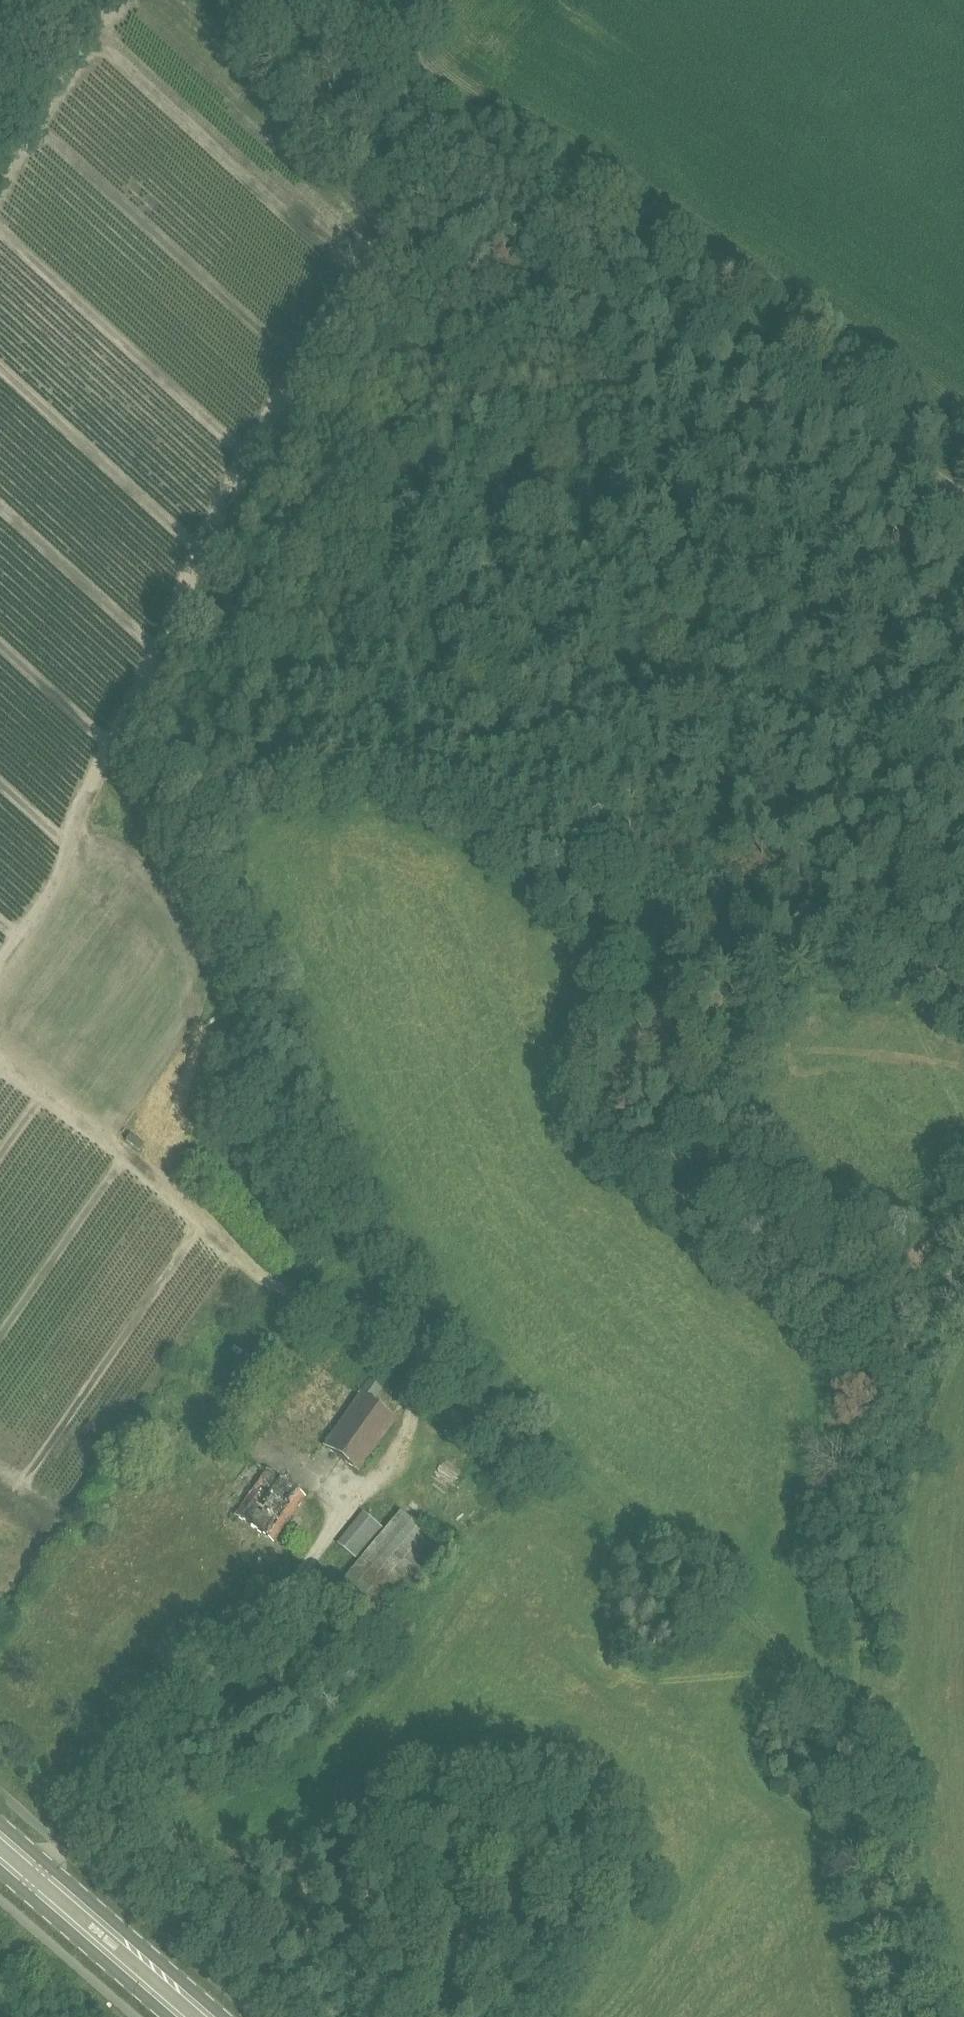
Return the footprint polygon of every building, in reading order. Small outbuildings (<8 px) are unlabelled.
[(233,1316),(226,1311),(222,1316),(229,1321),(233,1316)] [(369,1381),(360,1393),(372,1401),(380,1389),(369,1381)] [(325,1446),(359,1471),(395,1419),(361,1395),(325,1446)] [(266,1472),(236,1516),(273,1542),(304,1498),(266,1472)] [(443,1547),(402,1512),(326,1602),(367,1637),(443,1547)] [(357,1560),(370,1544),(349,1526),(336,1542),(357,1560)]
